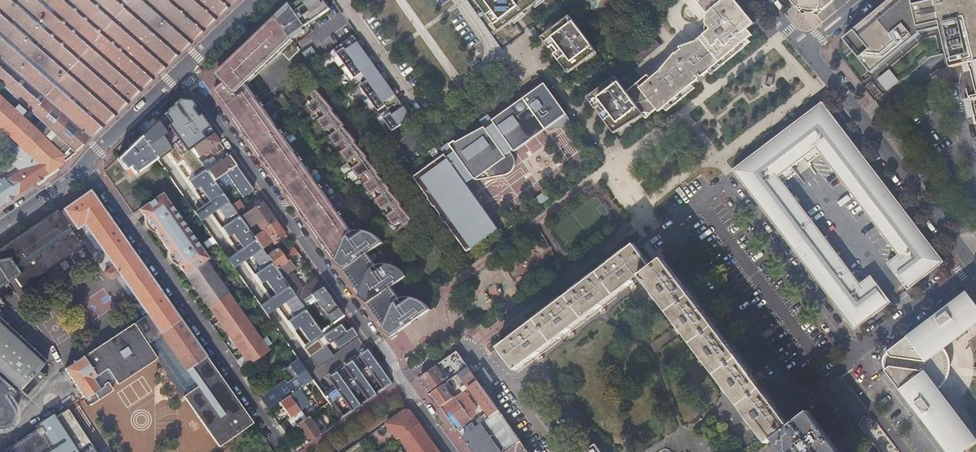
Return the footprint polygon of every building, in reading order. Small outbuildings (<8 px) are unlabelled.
[(236,0),(0,0),(0,85),(40,121),(66,144),(75,153),(175,58),(236,0)] [(295,40),(307,31),(307,30),(305,27),(310,23),(311,25),(317,20),(330,11),(322,0),(302,0),(294,6),(292,3),(278,17),(279,18),(282,23),(295,40)] [(499,30),(538,0),(476,0),(499,30)] [(737,0),(698,0),(707,11),(706,11),(705,20),(707,20),(707,26),(708,28),(705,31),(688,46),(688,47),(686,53),(699,69),(701,68),(703,71),(701,72),(704,76),(709,71),(712,69),(715,69),(717,71),(745,46),(742,42),(748,37),(752,34),(748,28),(746,26),(748,23),(748,14),(749,13),(743,7),(743,8),(739,3),(740,3),(737,0)] [(800,10),(802,8),(806,5),(807,1),(814,2),(814,5),(817,10),(818,12),(830,0),(791,0),(800,10)] [(818,12),(819,13),(835,0),(830,0),(818,12)] [(843,39),(871,73),(920,33),(941,28),(952,67),(964,64),(975,61),(975,0),(929,0),(915,2),(909,3),(906,0),(889,0),(843,39)] [(806,5),(802,8),(805,11),(809,12),(813,12),(815,11),(817,10),(814,5),(814,2),(807,1),(806,5)] [(756,22),(749,13),(748,14),(748,23),(746,26),(748,28),(756,22)] [(596,51),(569,15),(545,33),(572,69),(596,51)] [(279,55),(295,40),(294,39),(282,23),(279,18),(278,17),(248,45),(250,48),(251,47),(253,50),(258,54),(262,51),(266,56),(263,59),(268,65),(279,55)] [(310,23),(305,27),(307,30),(319,22),(317,20),(311,25),(310,23)] [(742,42),(745,46),(752,41),(748,37),(742,42)] [(250,84),(251,85),(261,76),(296,42),(295,40),(279,55),(268,65),(260,74),(250,84)] [(348,40),(332,52),(335,56),(332,58),(350,83),(358,78),(363,85),(356,91),(374,116),(381,110),(386,118),(379,123),(388,136),(407,122),(348,40)] [(243,75),(250,84),(260,74),(268,65),(263,59),(266,56),(262,51),(258,54),(253,50),(251,47),(250,48),(248,45),(243,50),(218,74),(218,75),(222,78),(221,78),(222,81),(224,84),(226,83),(235,77),(236,79),(243,75)] [(312,46),(303,52),(308,60),(318,54),(312,46)] [(658,109),(662,113),(667,109),(672,104),(675,107),(680,103),(679,102),(684,99),(688,96),(692,92),(691,91),(691,87),(693,85),(699,80),(678,55),(674,58),(677,62),(675,64),(673,61),(661,69),(650,78),(647,75),(627,91),(644,114),(647,118),(658,109)] [(964,64),(966,71),(974,70),(975,80),(975,61),(964,64)] [(897,83),(885,68),(875,77),(887,92),(897,83)] [(293,193),(295,196),(309,186),(311,185),(318,180),(304,160),(299,153),(284,133),(280,126),(271,113),(265,106),(260,98),(251,85),(250,84),(243,75),(236,79),(235,77),(226,83),(224,84),(218,88),(217,87),(216,88),(222,96),(223,95),(224,97),(225,96),(230,102),(236,110),(234,111),(238,116),(242,121),(237,124),(242,130),(246,127),(248,129),(255,139),(258,144),(261,148),(257,152),(261,157),(265,154),(274,166),(277,171),(281,175),(276,179),(280,185),(285,181),(293,193)] [(644,114),(627,91),(615,75),(591,94),(618,130),(644,114)] [(544,82),(523,97),(544,126),(565,111),(544,82)] [(333,108),(323,97),(320,93),(313,98),(318,104),(310,109),(313,114),(317,112),(321,117),(325,115),(329,120),(321,125),(325,130),(328,128),(333,133),(337,131),(340,136),(333,142),(336,147),(340,144),(344,150),(348,147),(352,153),(345,158),(347,162),(351,160),(355,166),(359,163),(363,169),(356,174),(359,179),(362,176),(367,182),(371,179),(375,185),(367,190),(371,195),(374,193),(378,198),(382,195),(386,201),(379,206),(382,211),(385,208),(389,214),(386,216),(396,230),(402,226),(404,228),(413,221),(404,211),(400,207),(402,205),(393,195),(389,190),(391,189),(382,179),(377,174),(379,173),(370,163),(366,158),(368,157),(359,147),(355,142),(356,141),(346,129),(343,126),(345,125),(335,113),(332,110),(333,108)] [(233,112),(234,111),(236,110),(230,102),(225,96),(224,97),(223,97),(233,112)] [(325,96),(323,97),(333,108),(325,96)] [(19,193),(63,163),(63,154),(60,151),(66,144),(40,121),(34,128),(0,97),(0,128),(35,160),(6,180),(15,189),(19,193)] [(444,153),(413,176),(463,245),(494,223),(493,220),(491,221),(478,203),(479,203),(479,202),(472,206),(457,186),(464,181),(472,175),(474,176),(476,177),(503,171),(505,170),(507,169),(510,167),(511,165),(512,163),(513,160),(513,157),(512,153),(511,151),(509,149),(512,147),(513,148),(544,126),(523,97),(492,119),(493,121),(485,127),(484,125),(455,141),(454,139),(449,143),(454,150),(446,156),(444,153)] [(272,114),(277,112),(273,100),(268,102),(272,114)] [(839,123),(823,101),(798,120),(734,170),(750,191),(754,192),(756,190),(758,193),(754,196),(793,247),(795,248),(797,249),(799,250),(801,250),(804,254),(800,257),(836,304),(841,300),(843,303),(840,305),(840,308),(856,329),(892,302),(871,275),(860,283),(783,182),(796,172),(792,166),(788,162),(801,153),(804,157),(808,163),(821,153),(898,254),(888,263),(908,289),(945,261),(927,239),(923,242),(921,239),(925,236),(889,189),(885,192),(882,188),(883,186),(883,183),(883,181),(882,179),(843,128),(839,131),(837,128),(839,127),(839,123)] [(898,101),(890,107),(893,111),(901,105),(898,101)] [(573,123),(565,111),(544,126),(573,123)] [(336,112),(335,113),(345,125),(336,112)] [(484,125),(485,127),(493,121),(492,119),(488,113),(479,119),(484,125)] [(234,119),(237,124),(242,121),(238,116),(234,119)] [(250,142),(255,139),(248,129),(246,127),(242,130),(243,133),(250,142)] [(347,128),(346,129),(356,141),(347,128)] [(214,154),(224,147),(213,131),(191,147),(198,156),(209,148),(214,154)] [(130,177),(157,158),(141,135),(117,158),(130,177)] [(440,148),(444,153),(446,156),(454,150),(449,143),(448,142),(440,148)] [(360,146),(359,147),(368,157),(360,146)] [(788,162),(792,166),(804,157),(801,153),(788,162)] [(214,180),(236,164),(229,154),(207,170),(214,180)] [(270,169),(274,166),(265,154),(261,157),(268,167),(270,169)] [(370,163),(379,173),(371,162),(370,163)] [(273,174),(276,179),(281,175),(277,171),(273,174)] [(382,179),(391,189),(383,178),(382,179)] [(304,209),(309,216),(332,200),(323,187),(318,180),(311,185),(309,186),(295,196),(297,198),(300,203),(295,206),(297,208),(300,212),(304,209)] [(289,197),(293,193),(285,181),(280,185),(289,197)] [(464,181),(457,186),(472,206),(479,202),(464,181)] [(531,193),(535,199),(546,191),(541,186),(531,193)] [(7,280),(7,281),(14,276),(22,287),(44,271),(34,257),(72,231),(84,223),(113,265),(104,271),(108,276),(114,277),(119,274),(147,313),(65,368),(89,405),(112,389),(108,383),(114,379),(117,383),(156,357),(146,342),(160,333),(186,369),(206,355),(89,189),(59,209),(37,225),(35,223),(0,247),(0,270),(7,280)] [(175,265),(179,266),(248,365),(268,350),(205,261),(208,259),(162,193),(139,209),(145,217),(144,221),(145,223),(147,227),(150,230),(152,232),(155,232),(169,252),(168,256),(169,258),(170,261),(172,263),(175,265)] [(393,195),(402,205),(394,194),(393,195)] [(262,230),(276,220),(262,201),(249,211),(243,204),(239,199),(232,204),(248,227),(256,222),(262,230)] [(361,297),(365,300),(370,303),(371,302),(381,316),(382,318),(385,322),(383,329),(390,334),(393,336),(397,333),(412,322),(411,320),(420,313),(422,316),(431,309),(432,309),(428,305),(422,301),(416,299),(412,299),(403,300),(393,286),(392,284),(398,280),(399,282),(407,276),(408,277),(409,276),(407,274),(401,271),(397,269),(389,267),(383,266),(379,267),(370,253),(368,250),(374,246),(376,249),(383,243),(384,243),(385,243),(381,239),(378,237),(371,234),(364,232),(359,232),(355,233),(342,214),(337,207),(332,200),(309,216),(313,221),(316,225),(319,230),(315,233),(319,239),(322,237),(330,248),(334,253),(335,253),(338,256),(336,262),(345,270),(347,269),(362,289),(360,295),(361,297)] [(58,207),(35,223),(37,225),(59,209),(58,207)] [(304,218),(305,219),(309,216),(304,209),(300,212),(304,218)] [(404,211),(413,221),(405,210),(404,211)] [(254,236),(263,248),(285,233),(276,220),(262,230),(254,236)] [(34,257),(44,271),(82,246),(72,231),(34,257)] [(322,237),(319,239),(327,250),(330,248),(322,237)] [(96,260),(103,256),(94,241),(86,246),(96,260)] [(711,363),(770,441),(775,437),(790,426),(771,401),(664,259),(649,269),(641,258),(644,256),(635,244),(623,253),(620,250),(614,255),(617,258),(608,265),(605,261),(599,266),(602,270),(593,276),(590,272),(584,277),(587,281),(578,288),(575,284),(570,288),(572,292),(564,298),(562,294),(555,299),(558,303),(549,310),(546,306),(540,310),(543,314),(500,347),(515,367),(534,353),(539,349),(565,329),(570,325),(596,305),(602,301),(628,281),(633,277),(639,273),(641,276),(644,273),(684,326),(687,331),(707,357),(711,363)] [(267,255),(277,268),(287,261),(289,259),(298,252),(295,248),(294,247),(284,254),(287,258),(286,259),(278,248),(267,255)] [(795,248),(793,247),(797,252),(800,257),(804,254),(801,250),(799,250),(797,249),(795,248)] [(287,261),(277,268),(300,301),(310,294),(322,285),(317,279),(303,289),(290,270),(294,267),(289,259),(287,261)] [(345,270),(336,262),(360,295),(362,289),(347,269),(345,270)] [(604,304),(630,284),(628,281),(602,301),(604,304)] [(322,285),(310,294),(331,323),(342,314),(322,285)] [(975,324),(975,303),(967,292),(933,318),(938,325),(951,341),(952,342),(957,339),(966,331),(975,324)] [(378,319),(381,316),(371,302),(370,303),(365,300),(378,319)] [(570,325),(572,328),(598,308),(596,305),(570,325)] [(412,322),(417,319),(422,316),(420,313),(411,320),(412,322)] [(331,323),(321,330),(329,342),(351,326),(342,314),(331,323)] [(952,342),(951,341),(938,325),(933,318),(925,324),(888,352),(889,354),(887,355),(886,356),(886,358),(885,361),(885,364),(886,367),(887,368),(886,369),(949,451),(965,451),(966,451),(963,447),(974,439),(975,440),(975,436),(948,399),(941,389),(939,387),(940,385),(943,381),(944,376),(945,373),(945,371),(945,366),(945,363),(944,361),(942,356),(940,352),(946,347),(952,342)] [(5,406),(2,402),(6,398),(17,387),(21,391),(27,387),(28,388),(42,375),(37,369),(41,364),(33,355),(26,348),(17,339),(9,331),(12,329),(6,323),(3,326),(0,322),(0,409),(5,406)] [(9,331),(17,339),(26,348),(33,355),(41,364),(44,361),(12,329),(9,331)] [(539,349),(541,351),(567,332),(565,329),(539,349)] [(968,334),(966,331),(957,339),(958,341),(963,337),(968,334)] [(207,401),(186,369),(160,333),(146,342),(156,357),(193,411),(207,401)] [(468,367),(457,350),(447,357),(458,374),(459,373),(468,367)] [(215,442),(250,418),(206,355),(186,369),(207,401),(193,411),(215,442)] [(311,378),(298,359),(289,365),(294,373),(260,397),(268,409),(278,401),(311,378)] [(438,366),(437,365),(421,376),(430,389),(446,378),(444,375),(442,372),(445,370),(443,367),(440,369),(438,366)] [(478,380),(468,367),(459,373),(467,384),(461,388),(463,391),(464,390),(469,387),(478,380)] [(317,386),(311,378),(278,401),(283,408),(280,410),(283,413),(285,411),(289,417),(290,418),(309,404),(303,395),(317,386)] [(499,410),(478,380),(469,387),(490,416),(499,410)] [(430,394),(440,407),(442,406),(454,397),(444,384),(430,394)] [(941,389),(948,399),(950,398),(947,393),(943,388),(941,389)] [(468,395),(464,390),(463,391),(456,396),(460,401),(468,395)] [(47,405),(57,400),(53,392),(43,398),(47,405)] [(477,409),(468,395),(460,401),(456,396),(454,397),(442,406),(458,429),(472,418),(477,409)] [(0,409),(0,425),(3,425),(6,422),(11,418),(12,414),(11,411),(10,406),(9,402),(6,398),(2,402),(5,406),(0,409)] [(7,449),(9,451),(96,451),(68,409),(53,418),(41,426),(7,449)] [(405,409),(386,422),(397,438),(400,437),(411,451),(440,451),(426,432),(410,410),(405,409)] [(508,422),(499,410),(490,416),(463,436),(474,451),(495,451),(485,439),(508,422)] [(807,413),(799,419),(790,426),(775,437),(787,451),(837,451),(807,413)] [(39,423),(41,426),(53,418),(51,415),(39,423)] [(307,442),(315,437),(321,433),(308,415),(295,425),(302,435),(307,442)] [(333,424),(341,419),(337,415),(330,420),(333,424)] [(289,417),(278,424),(284,432),(295,425),(290,418),(289,417)] [(516,444),(505,429),(496,435),(504,446),(500,448),(503,451),(505,451),(516,444)] [(302,435),(291,442),(296,450),(307,442),(302,435)] [(521,440),(516,444),(505,451),(529,451),(521,440)] [(594,442),(580,451),(601,451),(594,442)]
